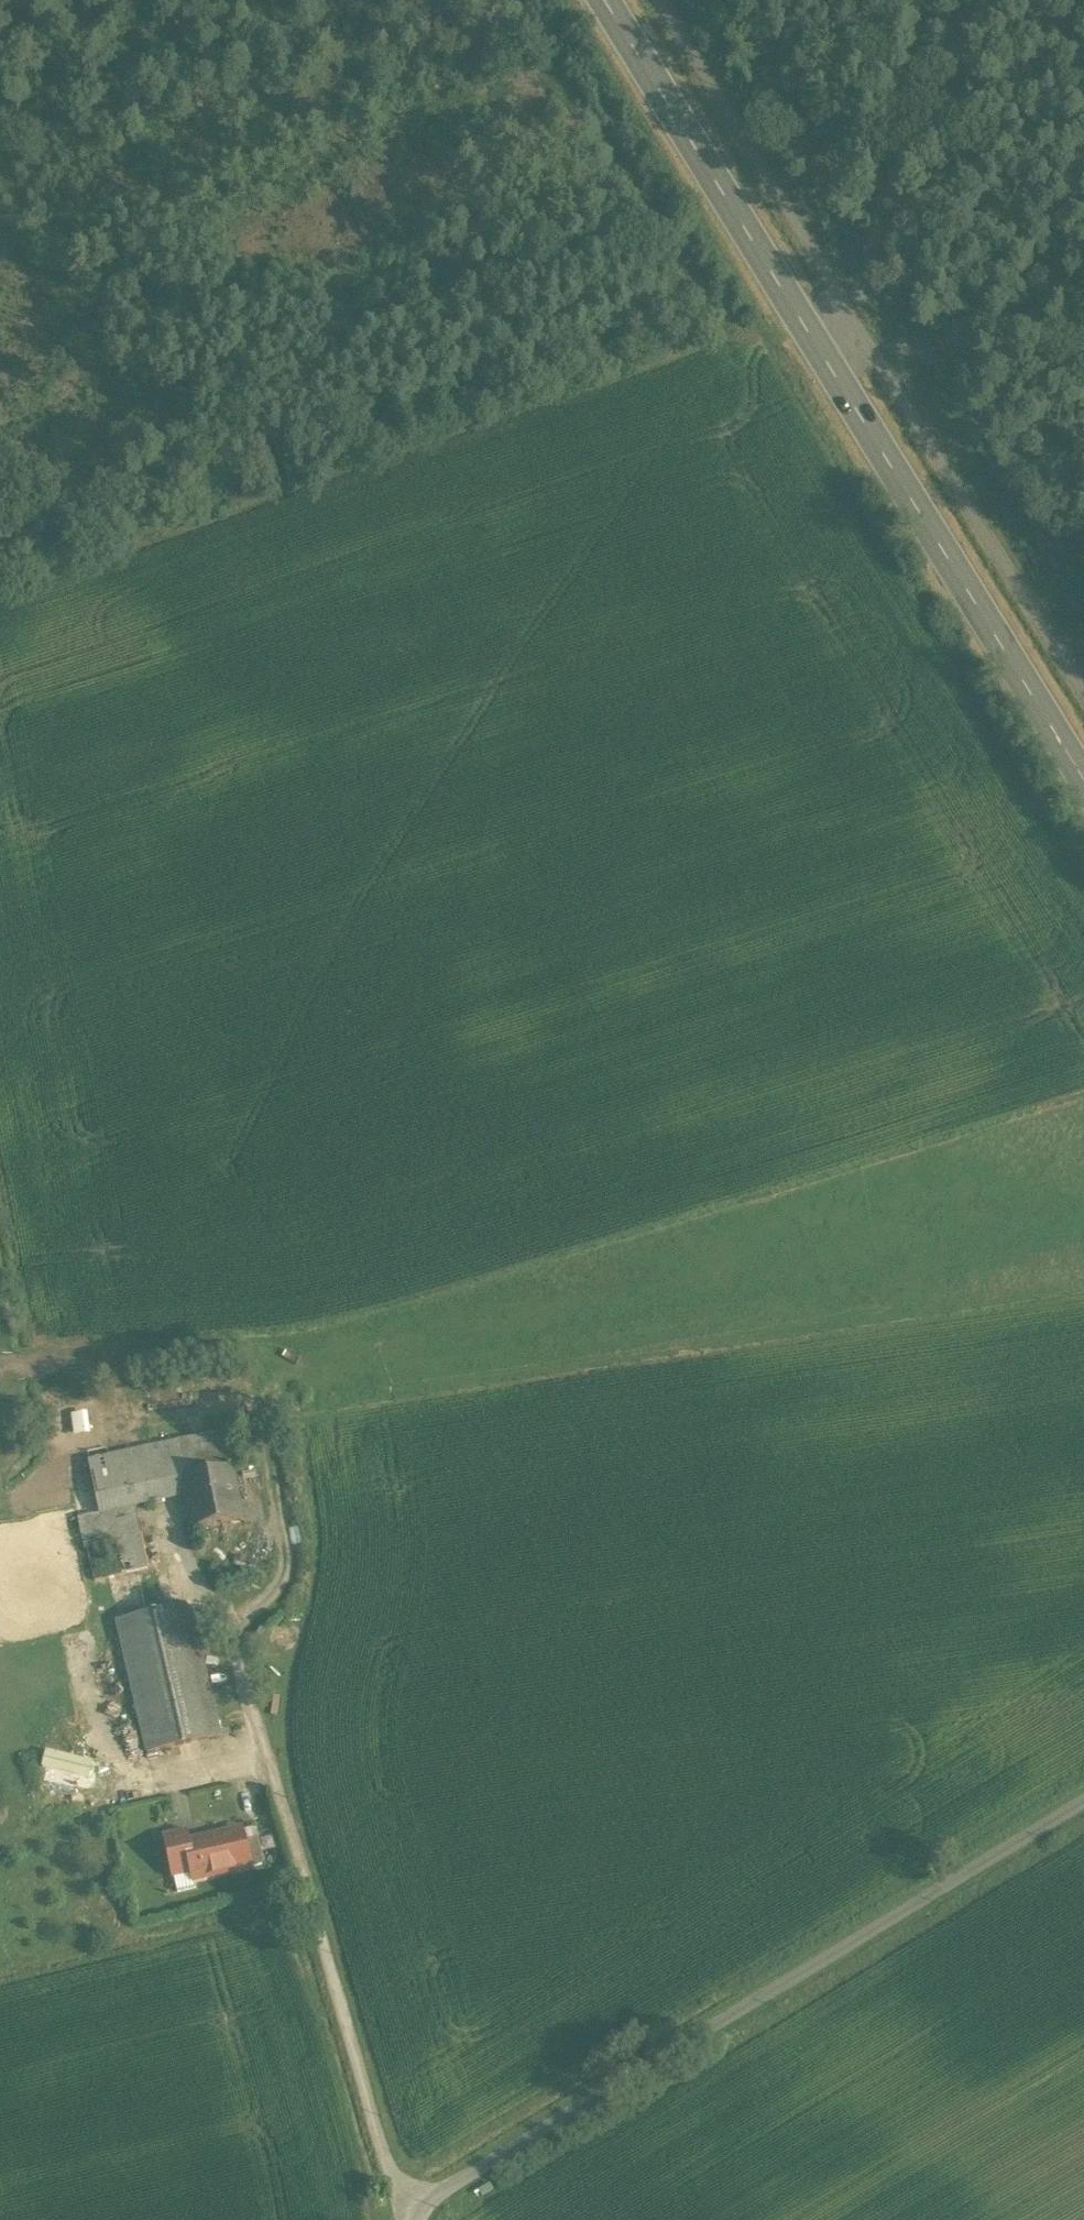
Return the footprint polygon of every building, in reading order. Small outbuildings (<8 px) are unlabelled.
[(64,1435),(82,1432),(79,1409),(61,1412),(64,1435)] [(184,1487),(234,1477),(225,1432),(89,1462),(100,1514),(136,1507),(181,1496),(180,1494),(186,1493),(184,1487)] [(82,1518),(100,1514),(89,1462),(71,1466),(82,1518)] [(234,1477),(184,1487),(186,1493),(193,1530),(243,1519),(234,1477)] [(96,1581),(126,1575),(118,1537),(141,1532),(136,1507),(100,1514),(82,1518),(96,1581)] [(118,1537),(126,1575),(149,1570),(141,1532),(118,1537)] [(190,1605),(119,1621),(149,1752),(220,1736),(190,1605)] [(241,1830),(188,1842),(186,1833),(185,1833),(185,1834),(167,1838),(167,1837),(166,1838),(174,1875),(193,1871),(195,1880),(197,1879),(243,1869),(251,1867),(242,1830),(241,1830)]
